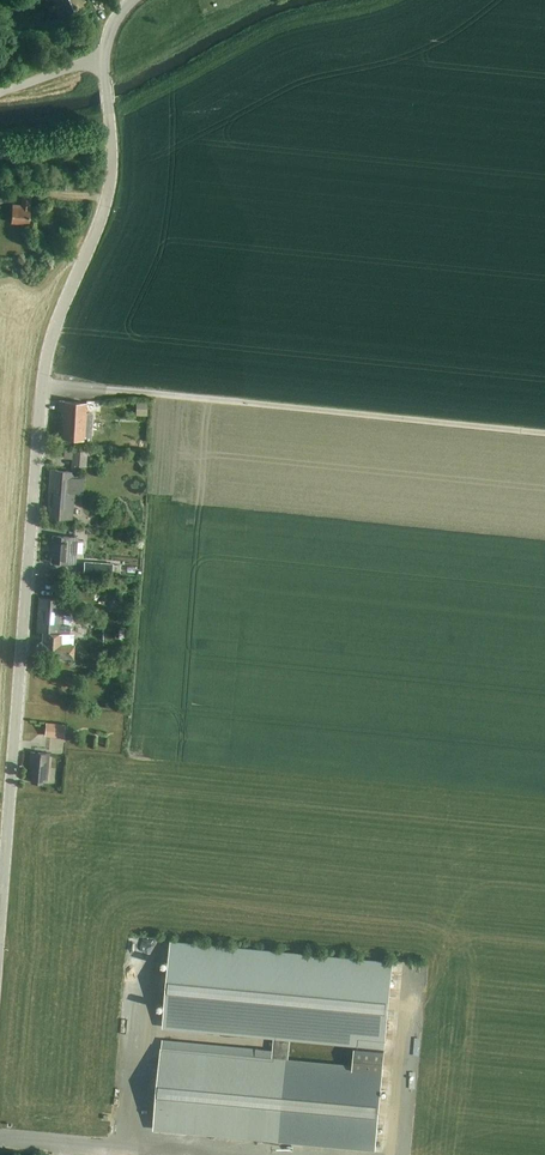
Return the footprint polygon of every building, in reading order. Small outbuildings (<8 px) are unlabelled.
[(67,16),(70,21),(87,11),(81,0),(50,0),(54,8),(48,11),(53,23),(67,16)] [(28,222),(30,196),(20,195),(20,204),(11,203),(10,221),(28,222)] [(89,438),(91,413),(85,413),(86,404),(58,401),(57,409),(62,410),(60,439),(82,441),(83,438),(89,438)] [(147,401),(135,401),(135,415),(147,415),(147,401)] [(50,470),(47,513),(49,513),(54,513),(54,518),(72,520),(73,509),(71,508),(71,502),(74,502),(74,500),(77,500),(77,495),(82,496),(83,478),(78,478),(79,472),(76,472),(77,465),(86,465),(87,452),(72,451),(72,459),(71,471),(50,470)] [(53,536),(51,562),(75,564),(77,537),(53,536)] [(85,562),(84,572),(113,574),(113,564),(85,562)] [(36,651),(40,655),(73,657),(74,644),(73,644),(73,640),(69,640),(71,615),(63,614),(64,599),(39,597),(36,631),(42,632),(42,642),(37,645),(36,651)] [(64,724),(45,722),(44,735),(63,736),(64,724)] [(46,780),(48,754),(30,752),(28,779),(32,779),(31,783),(42,784),(42,780),(46,780)] [(162,1049),(155,1128),(279,1140),(281,1140),(288,1061),(290,1038),(353,1044),(383,1047),(391,963),(172,943),(164,1027),(274,1037),(273,1049),(272,1059),(255,1058),(162,1049)] [(256,1048),(255,1058),(272,1059),(273,1049),(256,1048)] [(288,1061),(281,1140),(374,1148),(381,1069),(351,1066),(288,1061)]
